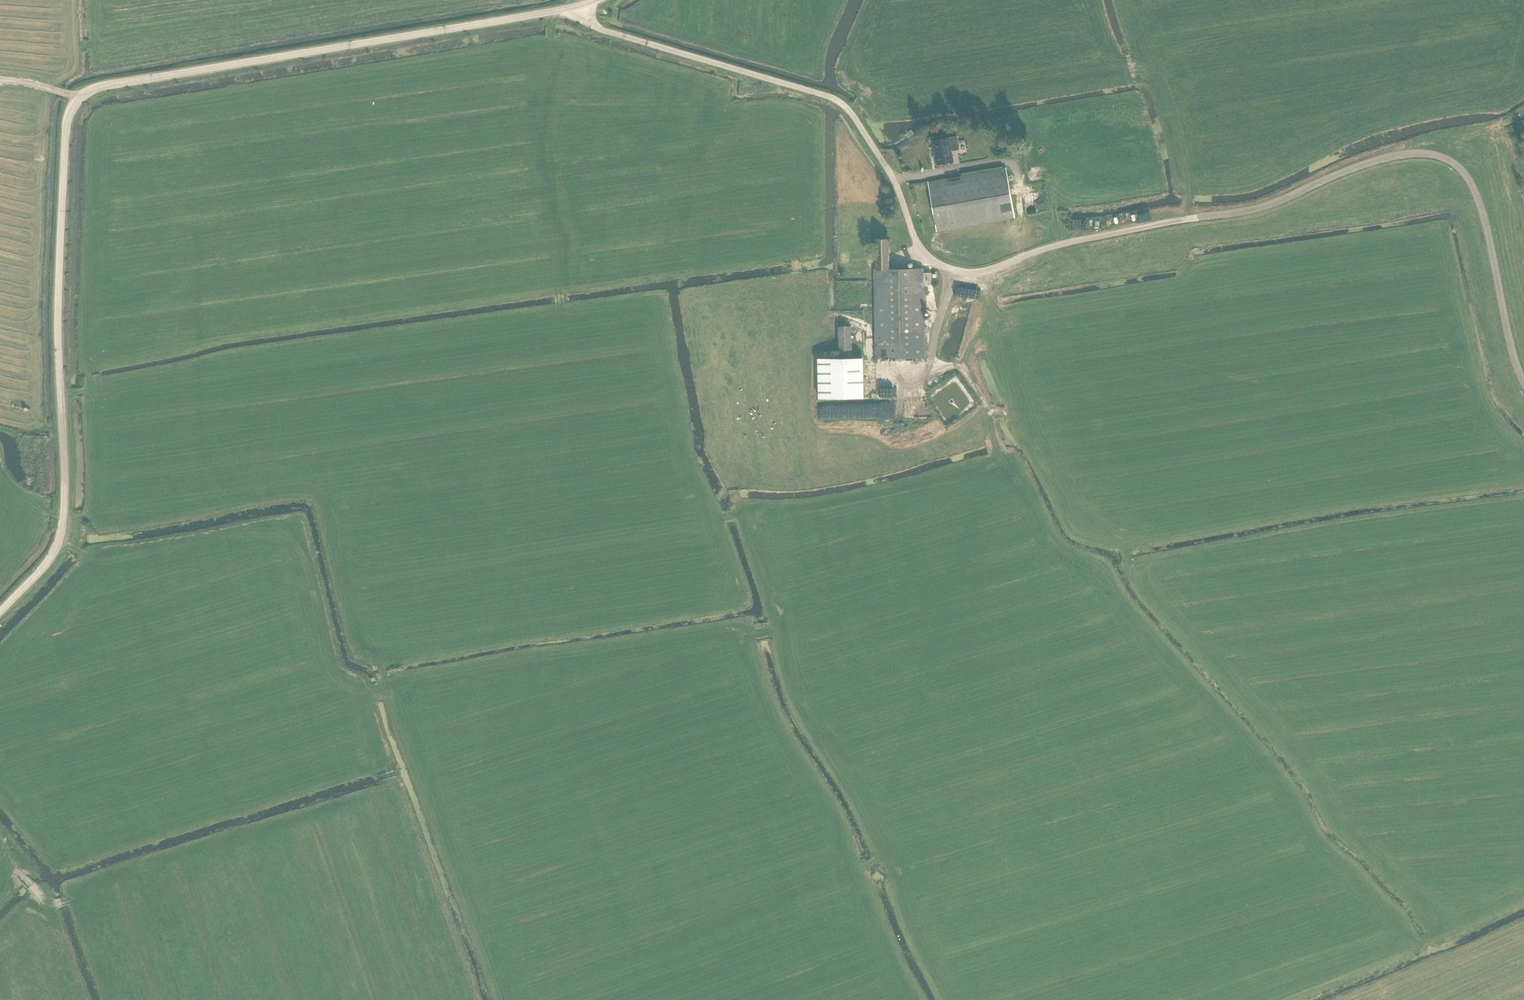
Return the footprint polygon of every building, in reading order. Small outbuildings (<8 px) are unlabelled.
[(937,163),(937,164),(953,161),(949,137),(933,140),(936,155),(933,155),(935,163),(937,163)] [(937,231),(1015,217),(1006,168),(928,182),(937,231)] [(889,269),(889,238),(876,239),(877,269),(874,269),(876,358),(925,357),(924,268),(889,269)] [(839,357),(852,356),(851,344),(851,326),(838,326),(839,357)] [(819,398),(864,397),(864,357),(818,358),(819,398)]
